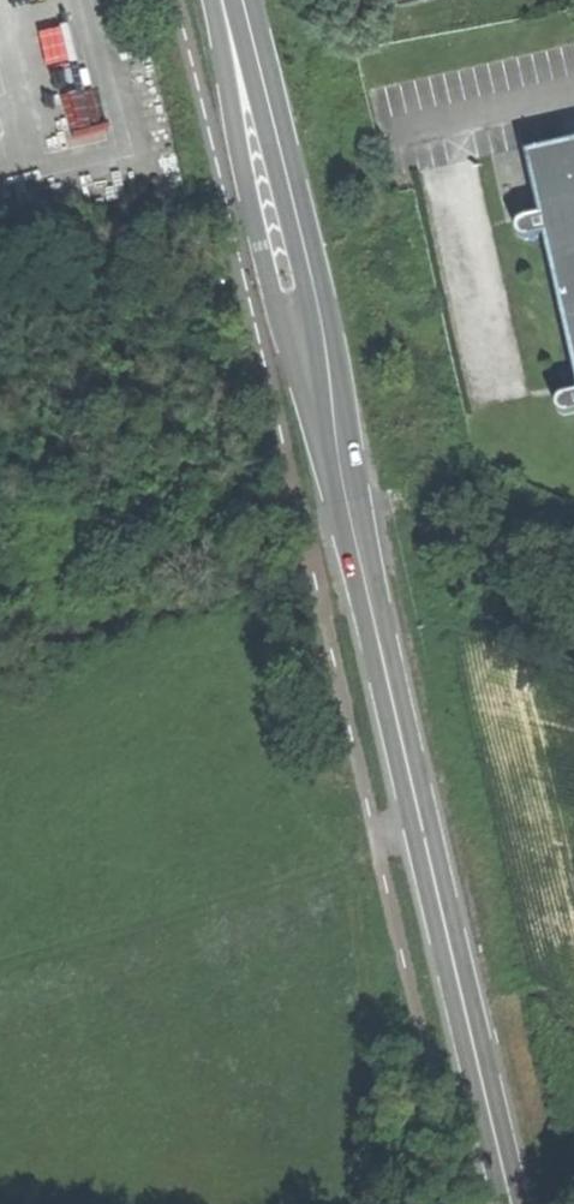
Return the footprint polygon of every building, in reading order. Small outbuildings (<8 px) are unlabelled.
[(403,11),(445,0),(400,0),(403,11)] [(59,140),(113,118),(100,86),(46,108),(59,140)] [(523,152),(537,215),(512,221),(516,239),(543,233),(573,371),(573,133),(567,134),(568,142),(523,152)] [(550,397),(554,417),(573,413),(573,392),(550,397)]
